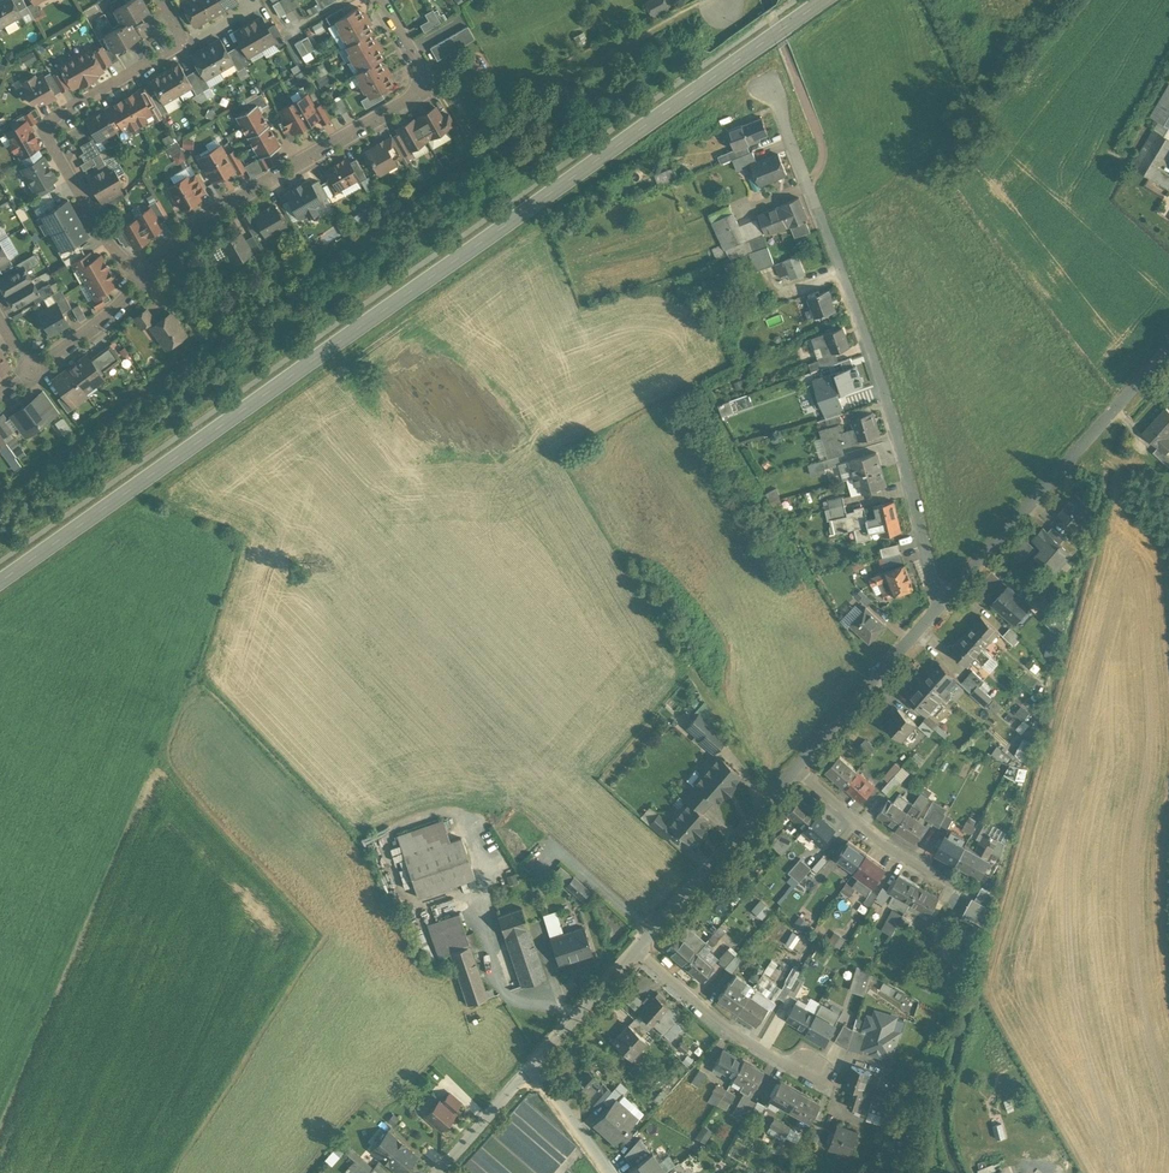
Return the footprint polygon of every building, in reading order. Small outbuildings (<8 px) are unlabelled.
[(0,2),(0,26),(4,23),(9,32),(19,27),(14,18),(21,14),(19,10),(13,0),(4,0),(0,2)] [(19,10),(27,6),(27,5),(24,0),(13,0),(19,10)] [(111,2),(114,9),(127,1),(126,0),(115,0),(111,2)] [(130,21),(148,10),(143,0),(129,0),(127,1),(114,9),(123,24),(130,21)] [(182,18),(189,15),(181,2),(184,0),(172,0),(182,18)] [(181,2),(189,15),(195,26),(210,17),(210,16),(201,0),(184,0),(181,2)] [(210,16),(210,17),(225,10),(219,0),(201,0),(210,16)] [(225,10),(238,1),(237,0),(219,0),(225,10)] [(286,13),(279,0),(272,4),(279,16),(286,13)] [(287,0),(279,0),(286,13),(292,9),(287,0)] [(295,0),(287,0),(292,9),(298,6),(295,0)] [(645,3),(651,14),(667,6),(664,0),(650,0),(645,3)] [(33,2),(27,5),(27,6),(34,18),(42,13),(36,2),(34,3),(33,2)] [(345,14),(335,20),(336,22),(343,32),(369,17),(366,13),(363,15),(358,7),(345,14)] [(342,8),(326,17),(331,25),(336,22),(335,20),(345,14),(342,8)] [(441,22),(433,9),(425,14),(428,20),(420,25),(424,31),(441,22)] [(261,17),(254,21),(254,20),(247,23),(262,48),(274,41),(275,41),(268,28),(261,17)] [(369,17),(343,32),(349,44),(369,33),(372,31),(367,23),(371,21),(369,17)] [(130,21),(123,24),(104,35),(111,46),(114,51),(139,36),(130,21)] [(262,48),(247,23),(241,27),(242,28),(234,32),(241,44),(248,56),(250,55),(262,48)] [(285,41),(275,24),(268,28),(275,41),(274,41),(277,46),(285,41)] [(467,26),(455,33),(462,46),(475,38),(467,26)] [(369,33),(349,44),(346,46),(353,58),(379,43),(377,39),(374,41),(369,33)] [(462,46),(455,33),(449,36),(456,49),(462,46)] [(307,36),(301,39),(308,52),(314,48),(307,36)] [(449,36),(430,47),(437,60),(456,49),(449,36)] [(220,39),(206,47),(219,70),(233,62),(234,62),(228,51),(220,39)] [(301,39),(294,43),(302,56),(308,52),(301,39)] [(379,43),(353,58),(360,70),(379,59),(379,60),(383,57),(378,49),(381,47),(379,43)] [(248,56),(241,44),(234,48),(244,65),(253,60),(250,55),(248,56)] [(105,50),(103,46),(93,52),(102,68),(112,62),(105,50)] [(114,51),(111,46),(105,50),(112,62),(112,63),(119,59),(114,51)] [(206,47),(191,56),(198,68),(204,79),(205,78),(219,70),(206,47)] [(93,52),(90,48),(75,56),(89,81),(93,79),(91,76),(103,70),(102,68),(93,52)] [(244,65),(234,48),(228,51),(234,62),(233,62),(238,70),(245,66),(244,65)] [(75,56),(60,65),(71,85),(72,87),(84,81),(85,83),(89,81),(75,56)] [(379,59),(360,70),(356,72),(363,85),(389,70),(387,66),(383,68),(379,60),(379,59)] [(186,75),(180,64),(178,65),(177,64),(170,68),(171,69),(165,73),(182,103),(183,103),(178,94),(192,87),(192,86),(186,75)] [(204,79),(198,68),(192,72),(203,91),(207,98),(208,98),(203,90),(210,87),(205,78),(204,79)] [(71,85),(62,69),(52,75),(61,91),(71,85)] [(389,70),(363,85),(369,95),(370,97),(380,91),(393,84),(388,75),(391,73),(389,70)] [(52,75),(50,72),(44,76),(54,95),(61,91),(52,75)] [(203,91),(192,72),(186,75),(192,86),(192,87),(196,94),(203,91)] [(165,73),(159,76),(158,75),(152,79),(153,80),(151,81),(157,92),(163,103),(164,103),(177,95),(182,103),(165,73)] [(34,76),(23,82),(24,86),(23,86),(24,87),(18,91),(22,99),(29,96),(32,101),(37,98),(40,103),(45,100),(46,102),(55,97),(54,95),(44,76),(43,75),(36,79),(34,76)] [(1151,116),(1159,121),(1168,127),(1168,85),(1151,116)] [(151,96),(146,87),(145,88),(144,86),(139,89),(140,91),(139,91),(149,108),(155,104),(151,96)] [(139,91),(132,95),(132,94),(126,97),(127,98),(124,100),(138,124),(147,120),(145,117),(152,113),(149,108),(139,91)] [(369,95),(361,100),(365,108),(384,97),(380,91),(370,97),(369,95)] [(168,111),(164,103),(163,103),(157,92),(151,96),(155,104),(161,114),(168,111)] [(261,93),(245,102),(249,108),(257,104),(258,106),(260,105),(262,108),(268,104),(261,93)] [(307,94),(293,102),(307,125),(318,118),(320,117),(314,107),(307,94)] [(349,109),(342,96),(336,100),(343,113),(349,109)] [(138,124),(124,100),(121,102),(120,100),(115,103),(116,105),(111,108),(114,114),(121,125),(123,129),(128,126),(130,129),(138,124)] [(343,113),(336,100),(330,104),(337,116),(343,113)] [(307,125),(293,102),(280,109),(284,117),(290,127),(293,133),(307,125)] [(331,120),(321,103),(314,107),(320,117),(318,118),(322,125),(331,120)] [(249,108),(236,116),(242,127),(263,115),(258,106),(257,104),(249,108)] [(110,105),(104,109),(109,117),(114,114),(111,108),(110,105)] [(435,107),(419,116),(420,117),(416,120),(427,140),(432,137),(447,129),(447,128),(441,118),(435,107)] [(39,115),(35,108),(30,111),(34,117),(39,115)] [(104,109),(85,119),(89,126),(89,128),(92,133),(94,134),(98,140),(116,130),(115,128),(109,117),(104,109)] [(30,111),(24,114),(28,121),(30,124),(36,121),(34,117),(30,111)] [(24,114),(16,119),(20,125),(28,121),(24,114)] [(114,114),(109,117),(115,128),(121,125),(114,114)] [(459,133),(448,114),(441,118),(447,128),(447,129),(452,137),(459,133)] [(263,115),(242,127),(248,137),(269,125),(263,115)] [(284,117),(277,121),(283,131),(290,127),(284,117)] [(762,117),(743,125),(747,135),(732,141),(735,149),(735,150),(747,145),(761,140),(760,138),(769,134),(762,117)] [(413,120),(397,129),(400,133),(410,150),(425,141),(427,140),(416,120),(414,121),(413,120)] [(20,125),(8,132),(22,156),(24,159),(31,155),(32,158),(39,154),(36,148),(37,147),(33,140),(36,138),(33,131),(32,131),(31,129),(32,128),(30,124),(28,121),(20,125)] [(1159,121),(1154,129),(1168,138),(1168,127),(1159,121)] [(269,125),(248,137),(254,147),(274,135),(269,125)] [(1132,166),(1151,177),(1157,167),(1168,146),(1168,138),(1154,129),(1132,166)] [(400,133),(393,137),(403,156),(411,151),(410,150),(400,133)] [(274,135),(254,147),(259,157),(260,158),(272,151),(281,146),(274,135)] [(403,156),(393,137),(386,141),(397,159),(403,156)] [(92,139),(80,146),(84,152),(95,145),(96,146),(92,139)] [(178,141),(168,146),(177,164),(187,159),(178,141)] [(386,141),(368,151),(367,155),(378,173),(381,174),(387,171),(388,167),(387,165),(397,159),(386,141)] [(84,152),(80,154),(85,161),(92,157),(100,153),(96,146),(95,145),(84,152)] [(220,145),(200,157),(214,181),(234,170),(233,169),(226,155),(220,145)] [(747,145),(735,150),(735,149),(730,151),(733,159),(750,152),(747,145)] [(244,167),(234,150),(226,155),(233,169),(235,168),(238,173),(245,169),(244,167)] [(272,151),(260,158),(259,157),(257,159),(264,171),(278,163),(272,151)] [(750,152),(733,159),(737,171),(746,167),(748,172),(755,170),(752,164),(757,162),(753,151),(750,152)] [(100,153),(92,157),(96,163),(92,165),(94,168),(105,162),(100,153)] [(757,162),(752,164),(755,170),(760,184),(786,174),(778,153),(757,162)] [(39,154),(32,158),(31,155),(24,159),(14,165),(15,165),(24,160),(27,166),(23,168),(36,190),(53,181),(55,179),(50,172),(52,171),(48,166),(47,166),(42,157),(41,157),(39,154)] [(85,161),(80,164),(84,170),(92,165),(96,163),(92,157),(85,161)] [(257,159),(244,167),(245,169),(251,179),(264,171),(257,159)] [(348,159),(325,172),(330,182),(328,183),(334,194),(340,191),(338,190),(356,179),(358,178),(350,163),(348,159)] [(367,178),(356,159),(350,163),(358,178),(356,179),(358,183),(367,178)] [(105,162),(94,168),(96,172),(88,177),(91,183),(94,189),(118,176),(115,169),(110,172),(105,162)] [(1157,167),(1151,177),(1168,188),(1168,174),(1157,167)] [(653,173),(656,183),(672,179),(669,169),(653,173)] [(206,192),(195,173),(188,177),(199,196),(206,192)] [(118,176),(94,189),(98,196),(98,195),(102,202),(106,199),(121,191),(118,184),(122,182),(118,176)] [(187,176),(169,186),(173,194),(172,197),(175,201),(178,202),(182,209),(200,199),(199,196),(188,177),(187,176)] [(53,181),(36,190),(34,191),(38,197),(49,191),(56,187),(53,181)] [(308,181),(300,186),(300,184),(293,188),(294,189),(286,194),(300,219),(307,215),(309,218),(318,213),(316,209),(323,205),(321,202),(311,185),(308,181)] [(328,198),(318,181),(311,185),(321,202),(328,198)] [(38,197),(30,202),(39,217),(42,215),(58,206),(49,191),(38,197)] [(121,191),(106,199),(114,207),(124,196),(121,191)] [(800,197),(782,204),(758,214),(767,235),(791,225),(791,226),(807,219),(809,218),(800,197)] [(58,206),(42,215),(42,216),(52,232),(63,225),(78,217),(68,200),(58,206)] [(166,219),(155,200),(148,204),(150,207),(159,223),(166,219)] [(730,204),(709,214),(713,222),(720,219),(720,218),(733,212),(730,204)] [(274,206),(257,216),(254,217),(255,218),(262,231),(266,236),(265,236),(266,237),(278,230),(281,234),(287,231),(285,226),(286,225),(275,206),(274,206)] [(159,223),(150,207),(135,215),(149,240),(149,239),(148,237),(162,228),(159,223)] [(733,212),(720,218),(720,219),(713,222),(724,244),(726,248),(746,239),(733,212)] [(253,218),(250,213),(242,217),(253,236),(262,231),(255,218),(253,218)] [(136,218),(122,226),(131,243),(134,248),(149,240),(135,215),(136,218)] [(63,225),(52,232),(61,249),(62,249),(77,240),(88,234),(78,217),(63,225)] [(807,219),(791,226),(796,236),(811,231),(807,221),(808,221),(807,219)] [(131,243),(122,227),(113,232),(116,237),(118,237),(121,242),(122,242),(125,247),(131,243)] [(334,229),(320,239),(325,245),(338,235),(334,229)] [(241,232),(220,244),(221,246),(211,252),(216,260),(226,254),(232,265),(252,253),(253,253),(252,251),(245,240),(241,232)] [(253,236),(245,240),(252,251),(259,247),(253,236)] [(77,240),(62,249),(61,249),(58,251),(67,266),(72,263),(86,255),(77,240)] [(10,259),(0,242),(0,265),(10,259)] [(724,244),(713,248),(715,252),(726,248),(724,244)] [(768,245),(750,251),(753,261),(756,269),(774,263),(768,245)] [(259,247),(252,251),(253,253),(252,253),(256,259),(264,255),(259,247)] [(726,248),(715,252),(718,259),(729,254),(726,248)] [(750,251),(742,254),(746,264),(753,261),(750,251)] [(86,255),(72,263),(76,270),(79,268),(79,267),(94,259),(90,252),(86,255)] [(34,254),(15,265),(19,271),(24,268),(26,271),(39,263),(34,254)] [(94,259),(79,267),(79,268),(87,280),(80,284),(80,285),(108,269),(100,255),(94,259)] [(798,255),(776,264),(781,276),(789,273),(791,277),(796,275),(797,279),(803,276),(802,273),(805,272),(798,255)] [(0,265),(0,271),(1,273),(14,266),(10,259),(0,265)] [(0,282),(0,284),(4,291),(2,293),(4,296),(31,280),(26,271),(24,268),(19,271),(0,282)] [(108,269),(80,285),(81,285),(87,281),(96,297),(97,298),(107,292),(108,292),(107,289),(116,284),(108,269)] [(31,280),(4,296),(6,300),(8,298),(13,307),(32,297),(39,293),(37,290),(31,280)] [(49,283),(37,290),(39,293),(32,297),(35,303),(51,294),(54,292),(49,283)] [(71,307),(61,288),(54,292),(51,294),(56,303),(57,303),(62,312),(71,307)] [(829,289),(820,293),(819,290),(809,294),(813,306),(811,306),(815,317),(835,310),(832,300),(833,300),(829,289)] [(107,292),(97,298),(96,297),(91,300),(96,309),(105,303),(105,302),(111,299),(107,292)] [(56,303),(38,314),(50,334),(69,324),(62,312),(57,303),(56,303)] [(79,305),(72,308),(79,321),(86,317),(79,305)] [(146,308),(134,318),(141,328),(154,319),(146,308)] [(170,313),(151,326),(167,348),(185,334),(170,313)] [(843,327),(812,338),(816,348),(821,346),(823,354),(824,355),(833,351),(834,352),(849,346),(843,327)] [(90,359),(87,355),(75,363),(70,367),(69,368),(89,396),(86,391),(109,374),(105,370),(120,359),(110,344),(90,359)] [(9,375),(5,369),(9,367),(0,351),(0,381),(9,375)] [(833,351),(824,355),(823,354),(818,357),(819,360),(821,365),(836,360),(834,352),(833,351)] [(811,371),(821,367),(822,367),(821,365),(819,360),(809,363),(811,371)] [(822,367),(821,367),(824,376),(814,380),(823,406),(828,404),(841,399),(839,394),(844,393),(844,394),(845,393),(844,391),(863,384),(856,365),(840,371),(837,362),(822,367)] [(69,368),(53,380),(64,394),(70,403),(71,402),(74,407),(89,396),(69,368)] [(44,392),(12,416),(26,434),(52,415),(48,410),(54,405),(44,392)] [(70,403),(64,394),(58,398),(68,412),(74,407),(71,402),(70,403)] [(828,404),(823,406),(825,413),(826,413),(839,409),(843,407),(841,399),(828,404)] [(729,400),(719,404),(723,415),(734,411),(729,400)] [(1143,433),(1158,447),(1165,453),(1166,452),(1168,449),(1168,438),(1167,436),(1168,434),(1168,409),(1166,407),(1143,433)] [(839,409),(826,413),(827,418),(840,414),(839,409)] [(871,412),(853,417),(856,427),(859,437),(860,439),(878,434),(871,412)] [(840,414),(827,418),(829,424),(832,423),(842,421),(840,414)] [(2,415),(0,417),(0,433),(2,436),(12,429),(2,415)] [(51,425),(56,437),(70,430),(65,418),(51,425)] [(841,424),(820,429),(826,450),(842,446),(853,443),(852,440),(859,437),(856,427),(843,431),(841,424)] [(842,446),(826,450),(829,458),(837,455),(844,453),(842,446)] [(1166,452),(1165,453),(1158,447),(1153,452),(1168,466),(1168,455),(1166,452)] [(877,452),(851,459),(855,476),(881,468),(877,452)] [(829,458),(823,459),(826,467),(840,463),(837,455),(829,458)] [(855,476),(847,478),(852,494),(864,491),(886,485),(881,468),(855,476)] [(768,490),(772,503),(779,500),(775,487),(768,490)] [(1076,493),(1059,513),(1066,519),(1073,526),(1074,525),(1091,506),(1076,493)] [(843,496),(828,500),(830,508),(845,504),(843,496)] [(848,515),(833,518),(836,533),(857,528),(878,523),(898,518),(894,500),(874,505),(877,516),(868,518),(867,514),(864,515),(862,508),(847,511),(848,515)] [(845,504),(830,508),(826,509),(828,519),(833,518),(848,515),(847,511),(845,504)] [(898,518),(878,523),(880,529),(881,535),(901,530),(898,518)] [(1073,526),(1066,519),(1061,524),(1072,533),(1076,528),(1074,525),(1073,526)] [(878,523),(857,528),(859,536),(872,533),(871,531),(880,529),(878,523)] [(1049,532),(1043,527),(1035,537),(1040,542),(1039,543),(1043,547),(1035,555),(1036,557),(1035,558),(1040,563),(1041,562),(1051,570),(1068,551),(1069,550),(1049,532)] [(1078,548),(1054,527),(1049,532),(1069,550),(1068,551),(1072,554),(1078,548)] [(1034,547),(1024,538),(1019,544),(1029,553),(1034,547)] [(898,543),(881,547),(883,557),(901,552),(898,543)] [(901,552),(883,557),(885,566),(904,561),(901,552)] [(905,564),(885,572),(888,578),(892,587),(894,594),(914,586),(905,564)] [(885,572),(870,578),(873,585),(879,582),(888,578),(885,572)] [(888,578),(879,582),(883,591),(892,587),(888,578)] [(1007,586),(993,602),(1015,621),(1029,605),(1007,586)] [(892,587),(883,591),(886,597),(894,594),(892,587)] [(873,600),(861,589),(856,595),(865,603),(865,602),(868,604),(873,600)] [(885,624),(866,606),(851,623),(857,629),(857,628),(870,640),(885,624)] [(1048,610),(1040,619),(1060,636),(1064,625),(1048,610)] [(998,630),(982,615),(966,633),(983,647),(998,630)] [(1021,636),(1010,627),(1003,635),(1013,645),(1021,636)] [(966,633),(951,650),(966,664),(970,660),(979,668),(991,655),(983,647),(966,633)] [(940,662),(925,679),(943,696),(947,699),(951,695),(952,691),(949,688),(958,678),(954,675),(955,675),(940,662)] [(984,680),(973,669),(967,675),(979,686),(984,680)] [(979,686),(967,675),(962,682),(979,698),(979,699),(985,704),(991,697),(979,686)] [(925,679),(908,697),(927,714),(943,696),(925,679)] [(694,708),(707,718),(712,712),(699,702),(694,708)] [(899,708),(884,724),(902,739),(916,723),(899,708)] [(699,713),(687,727),(700,738),(711,726),(709,722),(699,713)] [(934,729),(924,720),(918,726),(929,735),(934,729)] [(1036,730),(1029,724),(1025,727),(1034,735),(1036,730)] [(700,738),(699,740),(713,752),(725,738),(717,726),(713,728),(711,726),(700,738)] [(1034,735),(1025,727),(1023,731),(1033,740),(1034,735)] [(876,747),(866,739),(858,747),(868,756),(876,747)] [(991,752),(1005,762),(1011,754),(997,743),(991,752)] [(840,754),(827,769),(844,785),(857,770),(840,754)] [(717,756),(710,764),(707,764),(700,773),(700,776),(694,782),(696,784),(713,798),(716,801),(723,794),(724,796),(734,785),(732,784),(739,775),(717,756)] [(896,762),(883,776),(888,781),(901,767),(896,762)] [(1008,762),(1003,773),(1020,781),(1025,770),(1008,762)] [(874,785),(857,770),(844,785),(861,800),(874,785)] [(894,775),(882,788),(890,795),(902,781),(894,775)] [(713,798),(696,784),(683,799),(687,802),(699,813),(700,813),(713,798)] [(921,793),(917,799),(916,799),(923,804),(928,797),(921,792),(920,792),(921,793)] [(893,802),(889,798),(878,815),(896,827),(913,803),(899,793),(893,802)] [(801,798),(788,813),(805,828),(818,813),(801,798)] [(913,803),(896,827),(915,840),(926,824),(916,817),(924,805),(923,804),(916,799),(913,803)] [(679,808),(674,813),(674,817),(669,823),(668,823),(674,829),(688,841),(694,834),(696,836),(703,828),(701,826),(707,819),(700,813),(699,813),(687,802),(682,808),(679,808)] [(946,814),(939,810),(933,822),(940,825),(946,814)] [(835,828),(818,813),(805,828),(822,843),(835,828)] [(669,823),(658,814),(651,822),(667,837),(674,829),(668,823),(669,823)] [(953,818),(946,814),(940,825),(947,829),(953,818)] [(978,821),(969,816),(967,821),(962,828),(971,833),(976,825),(978,821)] [(441,819),(396,834),(417,896),(474,876),(460,836),(449,840),(441,819)] [(986,831),(976,825),(971,833),(971,834),(981,839),(986,831)] [(795,840),(783,829),(775,838),(787,848),(795,840)] [(949,836),(945,834),(936,851),(956,862),(965,845),(961,843),(964,837),(952,830),(949,836)] [(981,839),(975,850),(965,844),(956,862),(955,863),(981,877),(986,866),(994,852),(1001,840),(993,835),(986,831),(981,839)] [(787,848),(775,838),(771,843),(783,853),(787,848)] [(867,854),(848,841),(836,857),(855,870),(867,854)] [(994,852),(986,866),(993,870),(1001,856),(994,852)] [(885,867),(867,854),(855,870),(861,875),(854,885),(866,893),(873,884),(885,867)] [(823,855),(812,867),(818,872),(829,859),(823,855)] [(801,857),(789,871),(800,881),(812,867),(801,857)] [(549,878),(582,896),(588,885),(556,866),(549,878)] [(920,885),(900,875),(891,891),(890,892),(891,892),(894,894),(890,900),(906,909),(907,907),(910,903),(920,885)] [(855,889),(846,882),(841,889),(850,896),(855,889)] [(940,897),(920,885),(910,903),(907,907),(924,917),(927,913),(930,914),(940,897)] [(891,891),(883,887),(878,895),(875,899),(883,904),(891,892),(890,892),(891,891)] [(990,893),(979,888),(973,898),(984,904),(990,893)] [(878,895),(871,891),(864,902),(871,906),(875,899),(878,895)] [(759,898),(747,909),(757,919),(768,909),(759,898)] [(520,907),(497,915),(508,944),(531,936),(527,927),(520,907)] [(458,912),(438,919),(449,952),(469,945),(465,934),(458,912)] [(896,912),(891,919),(892,920),(898,923),(899,923),(903,916),(896,912)] [(791,923),(799,929),(806,921),(798,915),(791,923)] [(910,920),(903,916),(899,923),(906,928),(910,920)] [(438,919),(427,923),(438,957),(449,953),(449,952),(438,919)] [(898,923),(892,920),(886,930),(893,934),(898,923)] [(583,926),(550,937),(558,964),(592,953),(583,926)] [(680,935),(667,950),(684,965),(697,950),(703,943),(687,928),(680,935)] [(791,930),(782,941),(790,947),(798,935),(791,930)] [(838,947),(844,938),(833,930),(827,940),(838,947)] [(472,931),(465,934),(469,945),(471,951),(479,949),(472,931)] [(712,933),(706,940),(712,945),(718,939),(712,933)] [(531,936),(508,944),(522,985),(545,977),(531,936)] [(469,945),(449,952),(449,953),(468,1004),(487,997),(471,951),(469,945)] [(727,947),(719,957),(721,958),(718,961),(724,966),(735,954),(727,947)] [(714,965),(697,950),(684,965),(683,965),(700,981),(714,965)] [(733,956),(725,967),(732,972),(740,961),(733,956)] [(854,965),(847,988),(863,993),(870,970),(854,965)] [(792,968),(784,982),(791,986),(797,976),(799,972),(792,968)] [(760,975),(754,971),(748,978),(755,983),(760,975)] [(729,981),(718,997),(736,1010),(737,1010),(753,985),(735,973),(730,981),(729,981)] [(776,986),(760,975),(755,983),(753,985),(737,1010),(736,1010),(755,1023),(768,1005),(771,1006),(775,1001),(771,998),(775,992),(773,991),(776,986)] [(791,986),(788,993),(795,997),(805,980),(797,976),(791,986)] [(784,982),(776,995),(784,1000),(788,993),(791,986),(784,982)] [(658,992),(639,1013),(652,1025),(669,1007),(667,1005),(669,1002),(658,992)] [(838,998),(828,993),(823,1001),(833,1007),(838,998)] [(807,1003),(798,998),(786,1020),(806,1031),(816,1013),(805,1007),(807,1003)] [(870,1029),(869,1033),(869,1034),(864,1048),(892,1056),(899,1032),(894,1030),(893,1027),(896,1016),(876,1010),(874,1017),(868,1015),(864,1027),(870,1029)] [(827,1019),(816,1013),(806,1031),(826,1042),(836,1025),(835,1024),(837,1020),(829,1016),(827,1019)] [(647,1029),(634,1018),(629,1024),(641,1035),(642,1035),(647,1029)] [(629,1024),(613,1041),(629,1056),(645,1038),(642,1035),(641,1035),(629,1024)] [(676,1032),(666,1024),(660,1031),(669,1040),(676,1032)] [(854,1029),(848,1048),(863,1053),(864,1048),(869,1034),(869,1033),(854,1029)] [(689,1047),(682,1041),(678,1046),(685,1052),(689,1047)] [(743,1060),(723,1048),(713,1066),(714,1066),(712,1070),(720,1075),(722,1071),(733,1077),(743,1060)] [(743,1060),(733,1077),(731,1082),(747,1091),(750,1087),(753,1089),(763,1071),(743,1059),(743,1060)] [(870,1071),(852,1065),(845,1086),(853,1088),(848,1106),(859,1109),(865,1091),(864,1091),(870,1071)] [(587,1069),(570,1088),(575,1092),(578,1089),(583,1094),(588,1099),(588,1098),(601,1085),(600,1084),(596,1080),(597,1078),(587,1069)] [(699,1069),(692,1081),(699,1086),(707,1074),(699,1069)] [(800,1091),(780,1080),(770,1098),(767,1103),(775,1108),(778,1102),(790,1109),(800,1091)] [(601,1085),(588,1098),(597,1107),(603,1100),(611,1091),(602,1082),(600,1084),(601,1085)] [(726,1089),(716,1084),(712,1092),(721,1097),(722,1097),(726,1089)] [(611,1091),(603,1100),(610,1107),(616,1101),(617,1101),(621,1096),(623,1093),(615,1087),(611,1091)] [(734,1094),(726,1089),(722,1097),(730,1102),(734,1094)] [(819,1103),(800,1091),(790,1109),(802,1116),(800,1119),(807,1124),(809,1120),(810,1120),(819,1103)] [(442,1101),(440,1099),(426,1115),(442,1128),(455,1113),(453,1111),(461,1102),(450,1092),(442,1101)] [(721,1097),(712,1092),(710,1096),(719,1101),(721,1097)] [(742,1094),(732,1113),(746,1121),(750,1114),(757,1100),(756,1102),(742,1094)] [(874,1097),(870,1110),(882,1114),(887,1101),(874,1097)] [(757,1100),(750,1114),(757,1118),(764,1104),(757,1100)] [(610,1107),(597,1122),(603,1127),(602,1128),(614,1139),(624,1128),(625,1129),(627,1126),(634,1117),(617,1101),(616,1101),(610,1107)] [(774,1118),(770,1125),(778,1130),(782,1122),(774,1118)] [(790,1127),(782,1122),(778,1130),(786,1134),(786,1135),(789,1130),(790,1127)] [(822,1127),(814,1124),(809,1139),(817,1142),(822,1127)] [(702,1125),(696,1134),(704,1140),(710,1130),(702,1125)] [(858,1134),(837,1126),(829,1147),(838,1150),(840,1147),(851,1152),(858,1134)] [(822,1127),(817,1142),(825,1145),(830,1130),(822,1127)] [(794,1133),(789,1130),(786,1135),(786,1134),(785,1136),(791,1139),(794,1133)] [(415,1156),(388,1132),(374,1149),(401,1172),(415,1156)] [(355,1145),(345,1137),(338,1145),(348,1153),(351,1150),(355,1145)] [(640,1137),(624,1154),(633,1165),(651,1152),(640,1137)] [(351,1150),(348,1153),(362,1165),(362,1166),(369,1172),(377,1172),(351,1150)] [(628,1169),(632,1172),(662,1172),(664,1171),(665,1170),(652,1152),(633,1165),(628,1169)] [(990,1172),(1061,1172),(1052,1152),(990,1172)] [(976,1168),(979,1172),(985,1172),(994,1169),(990,1162),(976,1168)]
